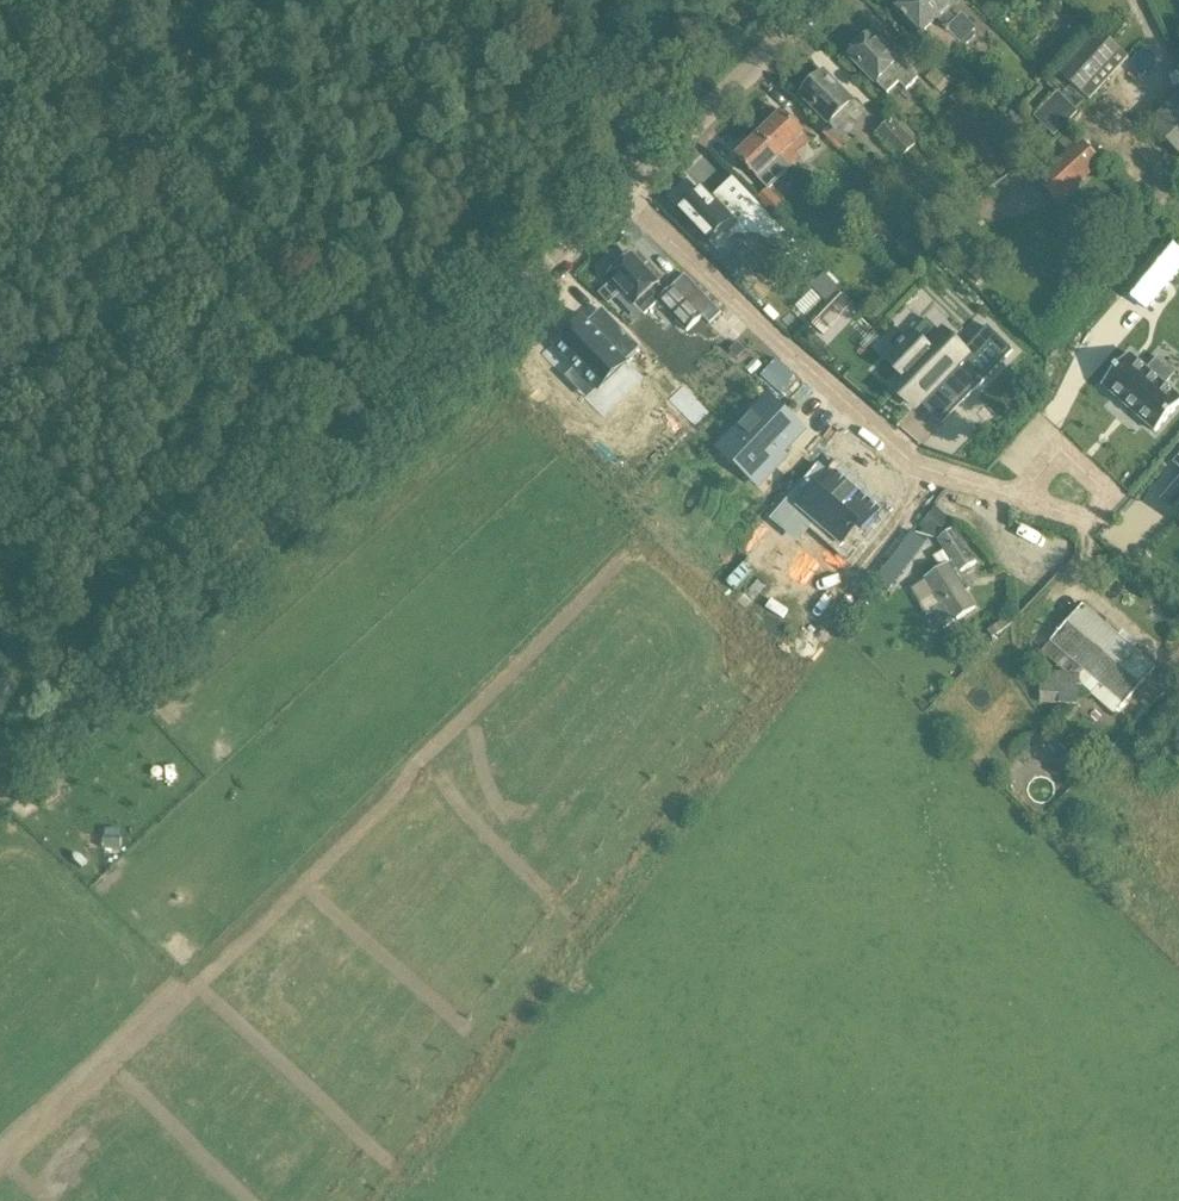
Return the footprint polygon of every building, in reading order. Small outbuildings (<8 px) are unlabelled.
[(919,0),(903,0),(894,9),(922,38),(923,37),(932,47),(939,41),(951,53),(961,44),(919,0)] [(947,12),(954,6),(949,0),(919,0),(961,44),(976,29),(963,15),(956,21),(947,12)] [(1128,57),(1101,32),(1063,74),(1090,99),(1128,57)] [(907,90),(919,79),(900,60),(873,33),(850,56),(876,83),(877,83),(888,94),(900,83),(907,90)] [(826,71),(802,95),(830,124),(832,125),(856,102),(854,100),(826,71)] [(1000,176),(1021,156),(957,91),(950,98),(956,105),(943,118),(1000,176)] [(1055,138),(1079,113),(1058,93),(1034,118),(1055,138)] [(1148,125),(1178,155),(1178,94),(1148,125)] [(783,113),(762,134),(783,156),(789,163),(811,142),(804,135),(805,135),(783,113)] [(902,159),(916,145),(893,120),(878,134),(902,159)] [(762,134),(738,157),(759,179),(769,189),(770,190),(793,167),(789,163),(783,156),(762,134)] [(1081,141),(1039,179),(1059,200),(1101,162),(1081,141)] [(684,209),(681,211),(709,240),(707,242),(716,252),(738,230),(742,227),(742,226),(705,188),(694,199),(690,199),(684,205),(684,209)] [(786,206),(770,190),(769,189),(758,200),(775,217),(786,206)] [(1132,235),(1148,220),(1141,212),(1124,227),(1132,235)] [(921,242),(908,255),(921,267),(933,254),(921,242)] [(1126,292),(1149,310),(1178,273),(1178,252),(1167,242),(1141,274),(1126,292)] [(631,255),(605,280),(643,318),(645,315),(659,301),(666,295),(668,293),(631,255)] [(905,263),(895,273),(903,281),(913,271),(905,263)] [(826,275),(812,287),(826,302),(839,290),(826,275)] [(668,294),(657,304),(686,333),(702,318),(709,325),(721,315),(684,278),(668,294)] [(946,296),(893,349),(946,403),(1023,327),(999,303),(976,326),(946,296)] [(568,313),(540,340),(577,378),(604,351),(613,360),(626,346),(598,317),(584,331),(568,313)] [(1116,338),(1085,369),(1145,418),(1175,384),(1116,338)] [(767,397),(731,435),(759,461),(751,470),(764,483),(792,454),(779,440),(795,423),(767,397)] [(795,489),(775,511),(786,520),(796,508),(837,545),(853,527),(860,533),(878,512),(857,492),(855,494),(845,485),(846,483),(834,472),(816,491),(813,488),(804,498),(795,489)] [(1168,504),(1177,511),(1178,513),(1178,491),(1168,504)] [(971,509),(974,499),(960,495),(957,505),(971,509)] [(927,504),(912,523),(926,533),(940,514),(927,504)] [(929,564),(910,578),(934,600),(944,591),(948,593),(945,620),(976,624),(978,588),(980,584),(983,580),(1002,561),(980,544),(968,560),(971,536),(932,531),(929,564)] [(913,534),(881,575),(894,584),(925,543),(918,538),(913,534)] [(1156,669),(1083,607),(1053,641),(1102,683),(1091,695),(1114,715),(1156,669)] [(1079,705),(1081,676),(1080,676),(1080,674),(1043,672),(1041,694),(1060,695),(1059,703),(1079,705)] [(1072,788),(1088,770),(1082,765),(1066,782),(1072,788)] [(102,839),(102,849),(120,849),(121,840),(119,840),(104,840),(102,839)]
